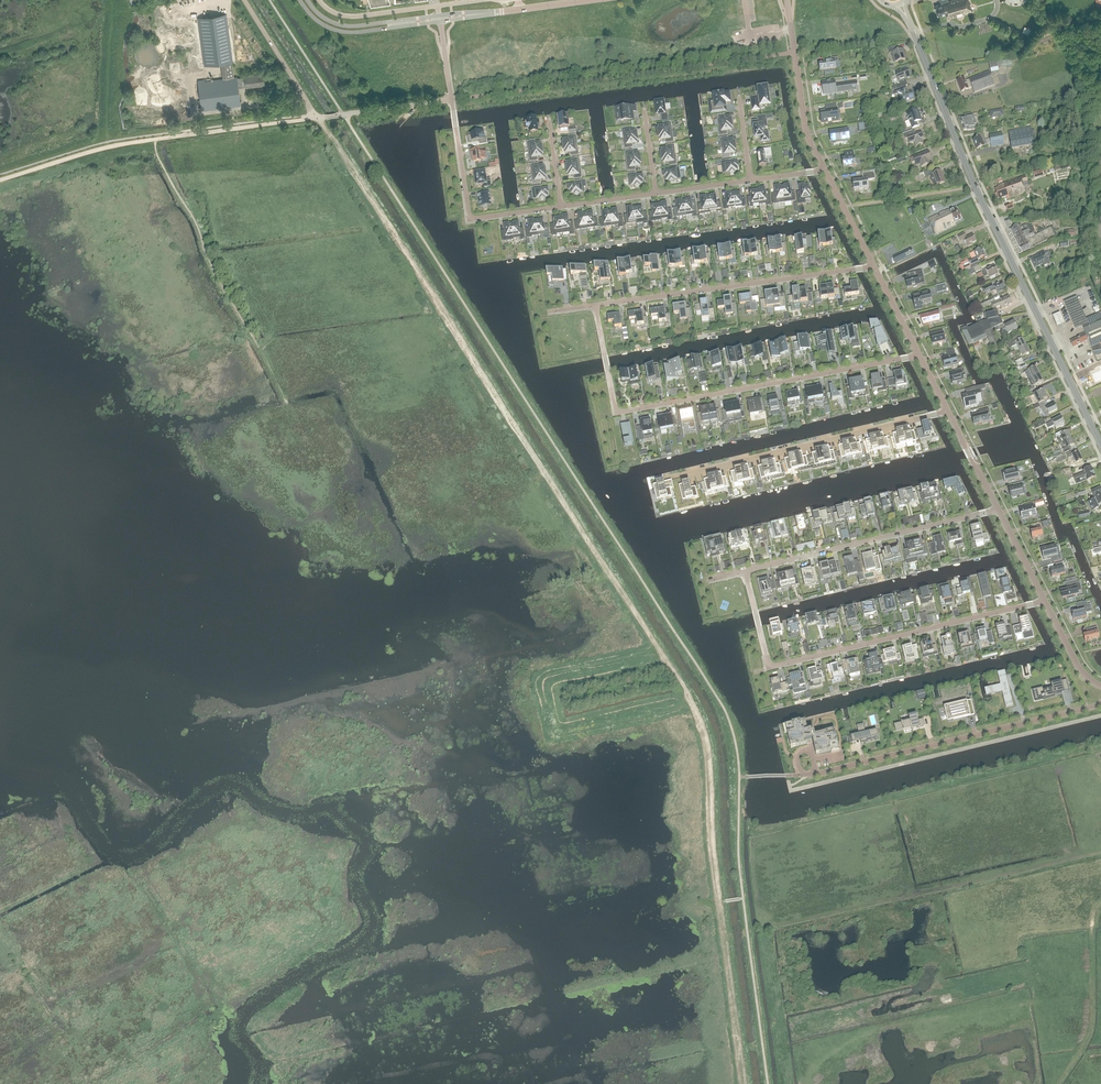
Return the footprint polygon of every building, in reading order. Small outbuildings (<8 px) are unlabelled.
[(935,6),(938,17),(947,14),(948,19),(972,12),(968,0),(951,0),(948,1),(947,0),(939,0),(939,1),(940,1),(940,2),(941,2),(941,3),(943,2),(943,4),(935,6)] [(241,106),(239,88),(246,87),(246,88),(265,85),(263,73),(244,75),(244,77),(237,78),(237,77),(234,77),(232,62),(233,62),(227,15),(198,19),(204,66),(220,64),(222,79),(198,82),(202,111),(241,106)] [(896,62),(906,59),(903,49),(898,51),(896,46),(888,48),(889,53),(892,53),(893,58),(895,57),(896,62)] [(835,62),(839,62),(838,57),(826,59),(826,63),(819,64),(820,71),(824,71),(825,74),(835,73),(834,70),(836,69),(835,62)] [(1013,66),(1011,59),(1002,60),(1002,59),(997,60),(996,59),(989,61),(991,72),(998,70),(998,66),(1003,65),(1003,66),(1007,65),(1007,67),(1013,66)] [(907,69),(896,73),(900,85),(896,86),(897,89),(908,85),(906,82),(903,83),(902,80),(910,77),(907,69)] [(974,93),(995,85),(990,72),(969,80),(969,81),(966,82),(964,78),(957,81),(961,92),(969,89),(968,88),(972,87),(974,93)] [(835,81),(821,83),(823,93),(843,90),(843,92),(858,90),(857,81),(836,85),(835,81)] [(903,87),(908,86),(908,85),(897,89),(892,91),(891,93),(899,96),(900,99),(899,99),(897,102),(899,107),(905,104),(905,102),(906,102),(909,103),(910,100),(914,99),(911,92),(908,93),(905,92),(906,90),(905,90),(905,91),(903,87)] [(767,86),(758,87),(759,97),(757,97),(751,98),(752,110),(759,109),(759,106),(760,106),(768,105),(767,102),(768,102),(768,100),(767,100),(767,98),(769,98),(767,86)] [(723,93),(713,94),(714,100),(712,101),(713,108),(710,108),(711,113),(726,111),(725,103),(730,102),(729,93),(724,94),(723,93)] [(661,118),(668,117),(667,113),(665,113),(664,101),(655,102),(657,115),(661,114),(661,118)] [(826,112),(821,112),(822,123),(828,122),(828,120),(832,119),(832,121),(839,120),(836,104),(826,105),(826,112)] [(617,120),(621,119),(622,121),(634,119),(633,111),(636,111),(635,105),(626,106),(618,107),(619,113),(616,113),(617,120)] [(918,108),(906,113),(907,117),(906,117),(908,121),(909,120),(912,129),(919,126),(918,122),(922,120),(918,108)] [(1003,116),(1002,109),(989,111),(991,118),(1003,116)] [(569,127),(567,114),(558,116),(560,128),(569,127)] [(718,126),(732,124),(732,119),(730,119),(730,117),(724,118),(723,114),(716,115),(718,126)] [(535,132),(538,131),(537,131),(537,128),(539,127),(539,121),(536,121),(536,118),(528,119),(528,120),(526,120),(526,122),(526,123),(527,129),(530,129),(530,132),(532,132),(532,133),(536,132),(535,132)] [(755,125),(754,125),(754,127),(754,132),(754,137),(761,136),(761,138),(768,137),(768,132),(764,132),(763,128),(767,127),(766,119),(758,120),(759,124),(755,125)] [(974,121),(961,123),(962,125),(964,131),(968,130),(968,131),(977,129),(976,126),(979,125),(977,120),(974,121)] [(658,134),(672,132),(671,122),(664,123),(664,126),(658,127),(659,129),(657,129),(658,134)] [(858,123),(859,131),(867,129),(866,122),(858,123)] [(733,128),(732,124),(718,126),(719,136),(726,135),(726,131),(732,131),(731,128),(733,128)] [(623,139),(637,137),(637,132),(635,133),(635,130),(629,131),(629,127),(622,128),(623,139)] [(1012,149),(1034,145),(1031,127),(1008,132),(1012,149)] [(848,130),(830,133),(832,142),(849,140),(848,130)] [(921,140),(924,139),(921,132),(914,135),(912,130),(903,134),(905,139),(908,138),(910,144),(915,142),(916,146),(923,144),(921,140)] [(479,132),(467,136),(468,143),(480,141),(480,143),(487,142),(486,138),(485,138),(484,131),(479,132)] [(674,142),(672,132),(658,134),(659,138),(660,138),(660,140),(666,140),(667,143),(674,142)] [(977,134),(978,137),(972,140),(976,149),(985,146),(984,145),(987,144),(982,133),(977,134)] [(992,147),(1004,145),(1002,133),(990,135),(992,147)] [(563,147),(577,145),(576,135),(569,136),(570,139),(564,140),(564,142),(563,143),(563,147)] [(638,141),(637,137),(623,139),(624,149),(632,148),(631,144),(637,144),(637,141),(638,141)] [(721,148),(735,146),(735,142),(733,142),(733,140),(727,141),(727,137),(720,138),(721,148)] [(528,152),(543,150),(542,145),(541,146),(540,143),(534,144),(534,141),(527,142),(528,152)] [(661,157),(675,155),(674,144),(667,145),(668,149),(662,150),(662,152),(661,152),(661,157)] [(579,155),(577,145),(563,147),(564,151),(565,151),(565,153),(571,153),(572,156),(579,155)] [(736,151),(735,146),(721,148),(722,159),(729,158),(729,154),(735,153),(735,151),(736,151)] [(771,148),(759,150),(760,150),(761,153),(757,153),(759,166),(766,166),(765,158),(771,157),(772,157),(771,148)] [(471,151),(472,158),(473,158),(473,163),(481,162),(481,159),(486,159),(485,152),(480,153),(480,150),(471,151)] [(543,154),(543,150),(528,152),(530,162),(537,161),(536,158),(542,157),(542,154),(543,154)] [(626,162),(641,160),(640,155),(639,155),(638,153),(632,154),(632,150),(625,151),(626,162)] [(932,161),(928,151),(913,157),(917,166),(920,165),(921,167),(930,164),(929,162),(932,161)] [(845,157),(846,157),(846,159),(842,159),(843,162),(842,163),(843,168),(848,167),(848,166),(852,166),(853,166),(854,166),(854,165),(856,165),(855,164),(856,164),(856,159),(855,159),(854,158),(853,158),(852,152),(845,153),(845,157)] [(677,165),(675,155),(661,157),(662,161),(663,161),(663,163),(669,162),(670,166),(677,165)] [(566,170),(581,168),(579,158),(572,159),(573,162),(567,163),(567,165),(566,165),(566,170)] [(641,164),(641,160),(626,162),(628,172),(635,171),(634,167),(640,167),(640,164),(641,164)] [(729,160),(721,161),(722,173),(730,172),(730,174),(734,173),(734,172),(737,171),(737,168),(738,167),(738,163),(730,164),(729,160)] [(531,175),(546,173),(545,168),(544,169),(543,166),(537,167),(537,163),(530,164),(531,175)] [(671,172),(663,173),(664,178),(665,177),(666,181),(669,181),(669,182),(674,181),(674,180),(681,179),(679,167),(671,168),(671,172)] [(568,174),(569,176),(575,176),(575,179),(582,178),(581,168),(566,170),(567,174),(568,174)] [(920,178),(926,176),(926,178),(933,175),(937,186),(945,182),(941,171),(936,172),(935,168),(919,174),(920,178)] [(1033,172),(1034,178),(1044,175),(1042,170),(1033,172)] [(486,179),(485,172),(475,173),(476,185),(483,184),(483,187),(491,186),(490,178),(486,179)] [(874,172),(862,173),(862,174),(864,173),(865,180),(862,180),(858,181),(855,181),(853,182),(854,190),(856,190),(859,190),(864,189),(868,189),(867,180),(874,179),(873,172),(874,172)] [(546,177),(546,173),(531,175),(533,185),(540,184),(539,180),(545,180),(545,177),(546,177)] [(635,173),(627,174),(629,186),(635,185),(635,187),(640,186),(639,185),(643,184),(642,181),(643,181),(643,176),(635,177),(635,173)] [(995,189),(998,199),(1006,196),(1007,199),(1025,192),(1022,183),(1027,182),(1025,176),(998,186),(998,188),(995,189)] [(574,195),(579,194),(579,193),(585,192),(584,187),(587,187),(586,180),(576,181),(576,185),(569,186),(569,191),(571,191),(571,194),(574,194),(574,195)] [(785,187),(782,188),(784,202),(795,201),(794,193),(790,193),(789,185),(785,186),(785,187)] [(801,194),(797,194),(798,204),(805,203),(805,199),(810,198),(809,194),(811,194),(810,189),(809,189),(808,186),(805,187),(804,185),(800,186),(801,194)] [(540,186),(531,187),(533,200),(540,199),(540,200),(545,199),(545,198),(548,197),(547,194),(549,194),(548,189),(540,190),(540,186)] [(780,187),(775,187),(776,195),(772,196),(773,204),(784,202),(782,188),(780,188),(780,187)] [(766,197),(765,189),(760,189),(760,191),(758,191),(759,203),(759,205),(766,204),(766,206),(771,205),(769,196),(766,197)] [(759,203),(758,191),(751,192),(751,194),(750,194),(751,195),(751,199),(748,199),(749,207),(753,207),(753,204),(759,203)] [(478,194),(479,207),(491,205),(490,193),(478,194)] [(731,195),(730,193),(726,194),(727,202),(723,202),(724,209),(728,209),(728,208),(734,207),(735,207),(733,194),(731,195)] [(740,193),(733,194),(735,207),(734,207),(735,208),(746,207),(745,199),(741,200),(741,197),(741,195),(740,195),(740,193)] [(711,197),(708,198),(710,211),(711,211),(717,210),(717,212),(721,211),(720,203),(716,203),(715,196),(711,196),(711,197)] [(710,211),(708,198),(706,198),(706,197),(701,197),(702,205),(698,206),(700,216),(704,215),(704,214),(711,213),(711,211),(710,211)] [(686,202),(684,202),(686,216),(692,215),(693,217),(695,217),(694,207),(692,208),(691,200),(686,200),(686,202)] [(678,210),(674,210),(675,221),(678,221),(677,217),(686,216),(684,202),(681,202),(681,201),(677,202),(678,210)] [(662,205),(659,205),(661,219),(668,218),(668,221),(672,220),(671,211),(667,211),(666,203),(662,204),(662,205)] [(661,219),(659,205),(652,206),(652,208),(652,209),(652,210),(653,210),(653,213),(649,214),(650,222),(662,220),(661,219)] [(632,209),(632,208),(627,209),(629,216),(625,217),(626,224),(636,223),(637,222),(635,209),(632,209)] [(642,208),(635,209),(637,222),(636,223),(637,224),(643,223),(644,224),(648,224),(646,214),(643,214),(642,211),(643,211),(642,210),(642,208)] [(955,225),(954,223),(961,219),(961,218),(961,217),(960,215),(959,215),(956,208),(949,212),(948,210),(946,211),(928,219),(936,234),(955,225)] [(613,212),(610,212),(612,226),(619,225),(619,228),(624,227),(622,217),(618,218),(617,210),(612,211),(613,212)] [(612,226),(610,212),(608,213),(607,211),(603,212),(604,220),(600,220),(601,227),(612,226)] [(588,214),(585,215),(587,228),(598,227),(597,220),(593,220),(592,213),(588,213),(588,214)] [(583,215),(583,214),(578,214),(579,222),(575,223),(576,229),(576,230),(587,228),(585,215),(583,215)] [(574,234),(573,223),(569,224),(568,216),(563,217),(563,218),(561,218),(563,233),(570,232),(570,235),(574,234)] [(561,218),(554,219),(554,221),(554,222),(555,226),(551,226),(552,236),(556,235),(556,234),(563,233),(561,218)] [(538,235),(536,222),(534,222),(533,221),(529,221),(530,229),(526,230),(527,238),(532,237),(531,236),(538,235)] [(548,234),(547,227),(544,227),(543,224),(544,224),(543,223),(543,221),(536,222),(538,235),(548,234)] [(514,225),(512,225),(513,239),(514,239),(520,238),(521,240),(525,240),(523,230),(519,231),(518,223),(514,223),(514,225)] [(504,225),(505,233),(502,233),(503,241),(510,240),(514,240),(514,239),(513,239),(512,225),(509,225),(509,224),(504,225)] [(1055,237),(1057,236),(1053,227),(1037,235),(1032,226),(1026,225),(1022,227),(1021,224),(1019,225),(1018,225),(1013,228),(1010,230),(1015,240),(1015,239),(1019,247),(1022,253),(1029,249),(1029,250),(1055,237)] [(825,233),(826,246),(835,245),(835,239),(832,239),(831,232),(825,233)] [(816,239),(817,247),(823,246),(826,246),(825,233),(818,234),(819,239),(816,239)] [(971,244),(976,241),(973,235),(967,238),(964,233),(958,237),(960,241),(964,239),(968,247),(972,245),(971,244)] [(811,239),(807,240),(806,240),(806,237),(802,238),(801,236),(794,237),(797,253),(804,252),(803,247),(807,247),(807,245),(812,244),(811,239)] [(774,240),(776,253),(785,252),(784,244),(781,244),(781,239),(774,240)] [(766,246),(767,254),(776,253),(774,240),(768,241),(769,246),(766,246)] [(740,247),(742,258),(751,256),(749,243),(743,244),(743,247),(740,247)] [(749,243),(751,256),(760,255),(759,247),(756,247),(755,243),(749,243)] [(724,247),(726,260),(735,258),(734,251),(731,251),(730,246),(724,247)] [(716,253),(717,261),(726,260),(724,247),(718,248),(719,253),(716,253)] [(911,248),(893,256),(896,262),(914,253),(911,248)] [(961,264),(959,265),(961,270),(964,269),(965,269),(966,272),(977,267),(976,263),(979,262),(978,259),(985,256),(984,252),(983,249),(982,249),(982,248),(974,252),(970,254),(972,259),(969,261),(968,261),(967,260),(965,261),(961,263),(961,264)] [(691,257),(692,264),(701,263),(699,250),(693,251),(694,256),(691,257)] [(699,250),(701,263),(710,262),(709,254),(706,254),(705,250),(699,250)] [(1044,251),(1037,254),(1038,256),(1031,259),(1035,268),(1042,265),(1043,267),(1050,263),(1044,251)] [(680,253),(674,254),(676,267),(685,265),(684,258),(681,258),(680,253)] [(668,256),(665,257),(666,265),(669,264),(670,268),(676,267),(674,254),(668,255),(668,256)] [(644,260),(645,266),(652,265),(652,272),(659,271),(657,256),(650,257),(651,259),(644,260)] [(624,261),(626,274),(635,272),(634,267),(631,268),(630,260),(624,261)] [(928,263),(931,269),(936,266),(934,260),(928,263)] [(616,271),(617,276),(626,275),(626,274),(624,261),(618,262),(619,271),(616,271)] [(599,270),(601,281),(608,280),(611,280),(609,269),(608,263),(594,265),(595,271),(597,271),(599,270)] [(580,274),(581,282),(584,282),(585,284),(588,284),(585,266),(570,268),(571,275),(580,274)] [(967,272),(966,273),(968,277),(981,270),(984,277),(989,275),(991,279),(996,277),(995,275),(998,273),(998,272),(997,270),(996,270),(994,266),(983,271),(980,266),(977,267),(966,272),(967,272)] [(547,271),(549,285),(554,284),(556,284),(556,282),(564,281),(563,270),(563,269),(547,271)] [(913,287),(917,286),(917,285),(919,284),(918,279),(924,278),(922,270),(910,273),(911,277),(905,279),(907,287),(913,286),(913,287)] [(842,290),(843,297),(851,296),(851,299),(856,298),(855,295),(862,294),(861,288),(858,288),(857,281),(850,282),(851,289),(842,290)] [(992,286),(991,284),(982,288),(985,295),(991,293),(996,291),(998,294),(1000,293),(1001,293),(1001,292),(1005,290),(1005,289),(1006,289),(1005,287),(1004,287),(1002,282),(994,286),(992,286)] [(826,286),(828,298),(834,298),(834,300),(840,299),(839,289),(833,290),(833,285),(826,286)] [(820,292),(815,293),(816,300),(828,298),(826,286),(820,287),(820,292)] [(799,289),(801,304),(813,302),(812,293),(806,294),(805,288),(799,289)] [(788,296),(789,304),(794,303),(794,305),(800,304),(801,304),(799,289),(792,290),(793,296),(788,296)] [(912,295),(915,310),(922,308),(920,301),(931,298),(929,291),(912,295)] [(772,293),(774,308),(786,307),(785,297),(779,298),(778,292),(772,293)] [(760,300),(761,310),(774,308),(772,293),(765,294),(766,299),(760,300)] [(993,297),(978,304),(980,308),(1000,299),(998,295),(993,297)] [(739,297),(740,304),(745,304),(747,312),(757,311),(756,304),(752,304),(751,296),(744,297),(744,296),(739,297)] [(994,309),(994,308),(995,310),(993,310),(993,311),(986,312),(988,320),(999,318),(997,311),(996,308),(1000,306),(1001,309),(1004,307),(1004,308),(1008,306),(1012,304),(1010,300),(1010,299),(1010,297),(1009,297),(1009,296),(1008,296),(998,301),(991,304),(994,309)] [(1083,329),(1093,352),(1100,350),(1100,348),(1100,344),(1100,343),(1100,313),(1100,312),(1086,319),(1076,296),(1064,301),(1076,329),(1082,326),(1083,329)] [(717,302),(718,309),(725,308),(726,315),(737,313),(735,305),(731,305),(731,299),(728,300),(728,299),(724,300),(724,301),(717,302)] [(695,305),(696,312),(702,311),(703,318),(709,317),(709,320),(715,319),(713,309),(708,310),(707,302),(700,303),(701,304),(695,305)] [(679,313),(680,320),(692,318),(691,308),(686,309),(685,303),(681,304),(681,306),(673,307),(674,313),(679,313)] [(658,316),(660,324),(670,323),(669,314),(665,314),(664,308),(651,310),(652,317),(658,316)] [(641,325),(642,328),(648,327),(647,317),(643,318),(642,309),(638,310),(638,312),(629,313),(629,320),(636,319),(637,326),(641,325)] [(919,317),(921,316),(923,325),(923,326),(929,324),(929,323),(938,321),(936,313),(939,312),(919,317)] [(608,316),(609,323),(614,322),(615,333),(622,332),(620,317),(619,318),(618,314),(608,316)] [(1053,317),(1058,327),(1065,324),(1060,314),(1053,317)] [(967,326),(961,328),(962,331),(969,346),(987,337),(992,349),(999,346),(993,333),(1005,327),(1008,334),(1017,329),(1014,321),(1004,326),(1003,324),(1003,323),(1001,319),(1000,318),(999,318),(988,320),(987,321),(979,323),(978,323),(968,328),(967,326)] [(877,321),(869,322),(870,329),(874,328),(874,331),(872,332),(876,340),(877,347),(888,342),(877,321)] [(853,327),(847,328),(849,339),(848,339),(849,341),(857,340),(856,332),(854,333),(853,327)] [(841,335),(839,335),(840,341),(848,339),(849,339),(847,328),(840,330),(841,335)] [(937,334),(931,336),(933,344),(945,342),(943,333),(944,333),(943,330),(936,331),(937,334)] [(832,334),(819,336),(820,342),(826,341),(829,354),(835,352),(832,334)] [(1009,348),(1016,345),(1019,349),(1006,356),(1007,356),(1026,346),(1022,339),(1021,340),(1019,335),(1006,341),(1008,345),(1007,345),(1009,348)] [(808,336),(797,338),(798,342),(794,343),(795,351),(803,349),(803,351),(810,350),(809,344),(811,344),(810,337),(808,338),(808,336)] [(777,342),(780,355),(788,354),(786,340),(777,342)] [(769,346),(772,359),(780,357),(780,355),(777,342),(773,342),(773,345),(769,346)] [(763,362),(768,361),(766,352),(763,353),(761,345),(753,346),(754,352),(750,353),(750,352),(751,358),(751,357),(754,357),(755,358),(762,356),(763,362)] [(1029,353),(1026,346),(1007,356),(1008,358),(1011,357),(1020,353),(1022,357),(1029,353)] [(734,350),(737,364),(743,362),(743,363),(744,363),(741,348),(741,349),(734,350)] [(947,367),(950,366),(957,365),(954,349),(946,351),(947,356),(948,355),(949,357),(943,359),(944,364),(945,367),(947,367)] [(730,365),(737,364),(734,350),(727,351),(730,365)] [(715,367),(716,371),(722,370),(720,358),(721,358),(720,352),(713,354),(713,355),(710,356),(709,356),(706,357),(707,363),(711,362),(712,368),(715,367)] [(692,360),(687,361),(689,370),(694,369),(694,371),(702,369),(699,356),(692,358),(692,360)] [(673,361),(671,362),(675,379),(679,378),(678,374),(682,374),(679,360),(673,362),(673,361)] [(668,366),(664,367),(667,380),(673,379),(675,379),(671,362),(667,362),(668,366)] [(653,365),(645,367),(648,381),(652,380),(654,379),(655,382),(655,380),(660,379),(658,366),(654,367),(653,365)] [(1024,372),(1028,379),(1039,374),(1035,366),(1024,372)] [(1096,382),(1100,380),(1100,366),(1099,367),(1100,370),(1092,373),(1096,382)] [(636,368),(628,370),(631,385),(639,384),(638,380),(639,380),(636,368)] [(958,373),(951,375),(952,379),(951,380),(952,384),(957,383),(957,382),(963,380),(961,373),(964,372),(964,369),(957,370),(958,373)] [(628,370),(620,371),(622,383),(628,382),(629,386),(631,385),(628,370)] [(901,371),(894,373),(895,378),(891,379),(892,386),(897,385),(900,385),(900,384),(907,382),(906,376),(903,377),(903,373),(902,373),(901,371)] [(1035,385),(1038,383),(1039,383),(1041,382),(1042,381),(1039,374),(1028,379),(1030,383),(1034,381),(1035,385)] [(875,376),(871,377),(872,382),(871,382),(873,390),(878,389),(879,392),(887,390),(885,380),(882,381),(881,380),(880,381),(879,376),(878,376),(878,375),(875,375),(875,376)] [(863,379),(856,380),(858,392),(864,391),(866,396),(869,396),(867,386),(864,386),(863,379)] [(856,380),(849,382),(850,389),(847,390),(847,392),(849,399),(852,399),(851,394),(858,392),(856,380)] [(837,393),(832,384),(829,385),(832,400),(836,399),(840,406),(844,405),(842,393),(837,393)] [(965,390),(967,389),(968,395),(962,396),(965,408),(978,405),(977,402),(981,401),(979,394),(982,393),(980,386),(985,385),(985,384),(965,389),(965,390)] [(821,387),(814,388),(816,403),(823,402),(824,403),(828,403),(826,395),(823,396),(821,387)] [(814,388),(806,390),(807,397),(804,397),(806,407),(810,407),(810,405),(816,403),(814,388)] [(1043,390),(1038,392),(1034,394),(1038,404),(1033,407),(1035,409),(1045,404),(1044,400),(1048,398),(1043,390)] [(797,392),(786,394),(788,405),(798,403),(798,402),(802,401),(800,392),(797,392)] [(776,395),(768,397),(768,401),(767,401),(768,407),(770,407),(771,412),(779,411),(779,410),(783,410),(781,402),(778,402),(776,395)] [(756,399),(747,401),(750,416),(759,414),(758,412),(762,412),(760,401),(756,401),(756,399)] [(745,417),(743,409),(743,406),(739,407),(738,402),(731,404),(734,418),(741,416),(741,418),(745,417)] [(731,404),(724,405),(726,414),(723,414),(724,421),(727,420),(727,419),(734,418),(731,404)] [(1049,414),(1057,410),(1054,404),(1047,408),(1045,404),(1035,409),(1040,407),(1045,417),(1049,415),(1049,414)] [(713,406),(707,407),(711,426),(711,424),(721,422),(719,412),(716,412),(715,407),(713,407),(713,406)] [(702,409),(700,410),(701,415),(698,416),(700,426),(710,424),(711,426),(707,407),(702,408),(702,409)] [(980,415),(972,416),(974,425),(989,421),(987,413),(990,413),(989,409),(979,411),(980,415)] [(689,412),(680,414),(682,425),(689,424),(690,429),(696,427),(695,422),(694,422),(693,413),(689,413),(689,412)] [(661,417),(658,418),(658,421),(656,421),(656,429),(660,429),(660,431),(667,429),(664,415),(660,416),(661,417)] [(668,415),(664,415),(667,429),(673,428),(673,427),(677,425),(677,426),(677,425),(674,417),(673,417),(674,418),(671,418),(671,415),(668,416),(668,415)] [(1061,417),(1050,423),(1048,424),(1047,425),(1048,427),(1049,427),(1053,425),(1055,428),(1061,426),(1061,427),(1064,425),(1063,424),(1064,424),(1061,417)] [(636,428),(636,426),(639,442),(645,440),(644,437),(652,435),(652,436),(649,420),(651,419),(650,419),(641,421),(642,427),(636,428)] [(1035,430),(1046,424),(1044,420),(1033,426),(1035,430)] [(917,428),(917,429),(920,440),(921,444),(928,442),(930,442),(939,440),(931,424),(929,424),(929,423),(924,424),(922,424),(923,427),(917,428)] [(625,447),(634,445),(630,424),(627,424),(621,425),(625,447)] [(907,428),(903,430),(906,444),(916,441),(916,438),(915,434),(914,433),(911,434),(910,428),(907,429),(907,428)] [(906,444),(903,430),(901,430),(896,431),(897,433),(893,434),(896,446),(906,444)] [(1055,434),(1060,443),(1071,438),(1067,431),(1064,433),(1062,430),(1055,434)] [(880,434),(875,436),(876,436),(879,450),(889,447),(888,440),(887,439),(884,440),(882,434),(880,434)] [(870,439),(866,440),(868,451),(869,452),(879,450),(876,436),(875,436),(874,436),(869,437),(870,439)] [(1071,438),(1060,443),(1064,453),(1071,450),(1070,447),(1074,445),(1071,438)] [(853,440),(848,441),(852,455),(862,453),(860,446),(860,444),(857,445),(855,439),(853,440)] [(840,453),(837,453),(838,457),(841,457),(841,458),(852,455),(848,441),(847,441),(842,442),(842,445),(838,446),(840,453)] [(826,448),(822,449),(825,463),(836,461),(835,458),(838,457),(836,451),(833,452),(830,453),(829,447),(826,448)] [(816,452),(812,453),(812,455),(814,464),(815,466),(825,463),(822,449),(820,449),(815,450),(816,452)] [(1078,452),(1073,454),(1072,451),(1066,454),(1068,458),(1073,456),(1076,463),(1082,460),(1081,456),(1080,457),(1078,452)] [(799,453),(794,454),(795,455),(798,469),(808,466),(807,459),(806,457),(803,458),(801,453),(799,453)] [(785,459),(787,470),(788,471),(798,469),(795,455),(794,454),(793,455),(793,454),(788,456),(789,458),(785,459)] [(1057,459),(1049,462),(1051,466),(1067,459),(1065,455),(1062,456),(1057,459)] [(773,461),(768,462),(771,476),(782,474),(785,473),(783,464),(776,466),(775,460),(773,461)] [(768,462),(766,462),(761,463),(762,466),(758,466),(761,479),(771,476),(768,462)] [(745,466),(741,467),(741,468),(744,482),(754,479),(754,476),(757,476),(755,470),(752,471),(749,471),(748,466),(745,466)] [(741,468),(741,467),(739,468),(734,469),(735,471),(731,472),(734,484),(744,482),(741,468)] [(1008,471),(1002,472),(1003,476),(1003,478),(1004,479),(1004,482),(1010,481),(1014,480),(1014,481),(1015,481),(1015,480),(1020,479),(1020,478),(1022,478),(1021,473),(1018,473),(1017,468),(1012,469),(1007,470),(1008,471)] [(1084,472),(1074,476),(1077,484),(1087,480),(1087,481),(1095,477),(1091,468),(1083,471),(1084,472)] [(719,474),(714,475),(717,489),(728,487),(726,480),(726,478),(722,479),(721,473),(719,474)] [(717,489),(714,475),(713,475),(708,476),(708,479),(704,480),(707,492),(717,489)] [(957,478),(943,482),(945,488),(946,488),(954,486),(955,489),(959,497),(965,494),(957,478)] [(656,482),(657,484),(653,485),(654,487),(656,496),(659,495),(660,499),(669,497),(672,496),(670,489),(670,488),(666,489),(664,482),(664,481),(661,481),(656,482)] [(936,483),(928,485),(931,498),(937,497),(938,500),(942,499),(939,488),(937,489),(936,483)] [(1021,487),(1020,483),(1013,485),(1014,489),(1009,490),(1011,497),(1012,497),(1013,498),(1017,497),(1016,496),(1024,494),(1022,487),(1021,487)] [(689,484),(678,486),(681,498),(685,497),(686,501),(698,498),(695,489),(691,490),(689,484)] [(931,498),(928,485),(920,487),(922,492),(920,493),(922,501),(928,499),(928,501),(931,500),(932,501),(931,498)] [(1092,492),(1095,499),(1100,496),(1100,489),(1100,488),(1092,492)] [(911,489),(905,491),(908,504),(918,501),(916,494),(913,494),(911,489)] [(896,498),(897,506),(908,504),(905,491),(898,493),(899,497),(896,498)] [(890,508),(891,514),(895,513),(893,503),(891,504),(888,494),(888,495),(879,497),(880,499),(882,507),(883,510),(890,508)] [(1088,502),(1092,511),(1100,507),(1100,496),(1088,502)] [(868,517),(874,516),(873,512),(875,512),(873,503),(871,503),(870,499),(864,501),(865,505),(859,506),(862,515),(867,514),(868,517)] [(1026,509),(1020,510),(1022,519),(1036,516),(1033,503),(1026,505),(1027,508),(1026,509)] [(843,506),(846,519),(856,516),(854,509),(851,510),(850,504),(843,506)] [(836,522),(846,519),(843,506),(842,506),(836,508),(837,513),(834,514),(836,522)] [(819,512),(822,525),(822,524),(832,522),(830,514),(827,515),(826,510),(819,512)] [(820,525),(822,525),(819,512),(812,514),(813,519),(810,519),(813,530),(820,528),(820,525)] [(798,532),(807,530),(804,516),(795,518),(798,532)] [(777,522),(781,538),(788,536),(784,520),(777,522)] [(773,535),(774,539),(781,538),(777,522),(771,524),(772,529),(769,530),(770,536),(772,536),(772,535),(773,535)] [(753,534),(755,542),(760,541),(760,542),(767,541),(765,531),(763,531),(762,526),(754,528),(755,533),(753,534)] [(972,532),(975,544),(979,543),(989,540),(986,534),(982,535),(980,526),(978,526),(978,527),(972,529),(972,531),(972,532)] [(1037,529),(1030,531),(1032,538),(1043,536),(1040,526),(1036,527),(1037,529)] [(956,530),(948,532),(948,534),(948,535),(950,543),(954,542),(955,546),(963,544),(962,539),(961,540),(959,532),(956,533),(956,530)] [(741,532),(741,531),(736,532),(739,546),(747,544),(746,541),(747,540),(746,536),(745,536),(744,535),(745,535),(745,534),(744,534),(744,532),(741,532)] [(730,544),(731,548),(739,546),(736,532),(731,533),(731,535),(728,535),(729,537),(728,537),(729,539),(729,540),(728,540),(729,545),(730,544)] [(712,538),(716,552),(724,550),(722,540),(720,540),(719,536),(712,538)] [(941,536),(933,538),(934,540),(934,542),(928,544),(931,556),(932,556),(938,554),(937,551),(944,549),(944,553),(945,553),(942,540),(941,536)] [(717,556),(716,552),(712,538),(706,539),(707,544),(705,544),(707,554),(712,553),(713,557),(717,556)] [(913,543),(917,557),(927,554),(926,547),(922,547),(920,541),(913,543)] [(904,552),(906,559),(917,557),(913,543),(906,545),(908,551),(904,552)] [(888,549),(891,562),(893,561),(901,559),(898,545),(889,547),(889,549),(888,549)] [(1062,560),(1060,552),(1057,552),(1055,546),(1041,549),(1044,559),(1052,557),(1054,562),(1062,560)] [(890,562),(891,562),(888,549),(884,550),(884,552),(882,552),(883,556),(879,557),(881,563),(889,561),(890,562)] [(871,553),(862,555),(866,572),(875,569),(875,571),(881,570),(878,556),(872,557),(871,553)] [(844,560),(846,570),(848,569),(849,574),(857,572),(857,574),(862,573),(860,564),(854,566),(853,560),(852,558),(844,560)] [(828,563),(831,576),(838,574),(838,573),(841,572),(840,566),(836,567),(835,561),(828,563)] [(818,571),(820,578),(821,580),(823,580),(824,580),(823,578),(831,576),(828,563),(820,565),(821,570),(818,571)] [(1050,570),(1052,577),(1065,574),(1062,563),(1055,564),(1056,568),(1050,570)] [(801,570),(804,582),(805,586),(807,585),(818,583),(815,567),(801,570)] [(1003,569),(995,571),(997,581),(1000,580),(1003,594),(1006,594),(1007,601),(1016,599),(1013,588),(1011,589),(1008,578),(1006,579),(1003,569)] [(785,574),(788,586),(795,584),(795,585),(799,584),(797,577),(794,578),(793,572),(785,574)] [(776,582),(778,589),(781,589),(781,588),(788,586),(785,574),(778,576),(779,581),(776,582)] [(979,582),(983,598),(991,597),(985,574),(978,576),(979,582)] [(764,578),(757,579),(761,597),(770,595),(768,590),(770,589),(771,590),(776,589),(775,582),(769,583),(768,578),(765,579),(764,578)] [(961,587),(956,588),(957,594),(973,590),(970,579),(959,581),(961,587)] [(1081,590),(1079,582),(1071,584),(1072,589),(1061,591),(1062,598),(1067,597),(1068,599),(1074,598),(1073,596),(1078,595),(1077,591),(1081,590)] [(940,597),(941,597),(942,601),(944,600),(945,604),(953,602),(952,598),(951,595),(952,594),(953,598),(952,591),(950,591),(948,583),(942,585),(942,586),(937,587),(940,597)] [(921,596),(921,597),(919,597),(922,606),(929,604),(929,603),(931,603),(933,602),(932,598),(935,597),(933,590),(930,591),(929,588),(919,590),(919,591),(917,591),(918,597),(921,596)] [(911,592),(901,595),(902,600),(900,601),(901,607),(909,605),(910,605),(916,603),(916,604),(917,604),(915,595),(911,595),(911,592)] [(882,611),(885,611),(885,612),(896,610),(896,609),(893,596),(879,600),(882,612),(882,611)] [(861,604),(862,607),(864,616),(874,614),(875,616),(877,615),(877,612),(876,612),(874,607),(875,606),(874,606),(873,601),(861,604)] [(1082,602),(1082,603),(1083,606),(1077,607),(1078,611),(1072,613),(1073,620),(1077,619),(1077,620),(1082,619),(1082,618),(1087,617),(1085,610),(1091,608),(1090,604),(1087,605),(1086,601),(1082,602)] [(845,613),(847,619),(848,623),(857,620),(856,615),(855,613),(858,612),(857,606),(854,607),(854,606),(846,608),(847,613),(845,613)] [(836,610),(828,612),(829,617),(827,618),(828,623),(835,622),(839,622),(836,610)] [(816,613),(805,616),(807,626),(811,625),(811,623),(812,623),(812,625),(819,623),(816,613)] [(1015,635),(1025,633),(1026,638),(1033,637),(1033,638),(1034,638),(1030,623),(1029,623),(1028,618),(1025,618),(1025,619),(1025,620),(1020,621),(1021,625),(1013,627),(1015,636),(1015,635)] [(780,625),(779,624),(778,619),(769,622),(770,626),(772,633),(773,634),(774,634),(774,635),(776,634),(779,633),(779,635),(782,634),(781,632),(784,631),(785,631),(783,624),(780,625)] [(791,634),(795,633),(800,631),(799,627),(800,627),(799,623),(798,623),(797,619),(788,622),(789,626),(788,626),(788,630),(790,630),(791,634)] [(1012,636),(1010,627),(1006,628),(1004,623),(995,625),(998,638),(1002,637),(1003,639),(1008,637),(1012,636)] [(1087,641),(1087,642),(1089,641),(1088,640),(1099,638),(1098,633),(1097,627),(1086,629),(1088,635),(1083,636),(1085,641),(1087,641)] [(976,641),(978,652),(980,652),(980,641),(987,640),(989,644),(990,644),(994,643),(991,631),(986,632),(985,628),(976,630),(977,634),(978,634),(979,641),(976,641)] [(973,636),(970,637),(968,632),(958,634),(958,636),(959,639),(961,646),(967,645),(967,647),(975,646),(976,646),(973,636)] [(953,649),(953,648),(953,647),(953,646),(953,645),(953,644),(952,644),(952,643),(951,642),(951,641),(951,640),(951,638),(951,637),(951,636),(950,636),(950,635),(949,635),(948,635),(947,635),(946,636),(946,637),(945,637),(945,638),(946,639),(941,640),(944,652),(945,655),(950,654),(954,653),(955,655),(955,654),(954,652),(954,651),(954,650),(953,650),(953,649)] [(938,654),(936,645),(932,646),(931,643),(931,641),(930,641),(926,642),(926,641),(926,642),(921,643),(923,652),(922,653),(923,653),(923,655),(929,654),(929,656),(934,655),(938,654)] [(908,645),(902,647),(905,660),(909,659),(910,660),(914,659),(914,660),(919,659),(916,649),(913,650),(912,646),(909,646),(908,645)] [(895,649),(883,652),(884,655),(881,656),(883,662),(897,659),(897,661),(901,660),(899,653),(896,654),(895,649)] [(866,671),(866,672),(866,671),(879,668),(880,670),(883,669),(881,658),(877,659),(876,653),(868,655),(869,660),(863,661),(865,667),(866,671)] [(846,662),(849,676),(860,674),(858,665),(859,664),(858,658),(850,660),(850,661),(846,662)] [(845,678),(842,667),(838,668),(837,664),(834,665),(833,664),(826,665),(828,672),(832,672),(833,680),(844,677),(845,678)] [(812,669),(808,670),(811,683),(812,682),(813,686),(821,685),(820,680),(823,680),(821,672),(817,673),(816,670),(812,671),(812,669)] [(986,696),(1002,692),(1006,708),(1014,706),(1005,670),(997,672),(1000,684),(984,688),(986,696)] [(803,675),(800,676),(799,673),(789,675),(793,690),(801,688),(801,689),(806,688),(803,675)] [(774,694),(781,692),(782,692),(789,691),(787,682),(780,684),(779,678),(774,679),(770,680),(771,681),(772,685),(770,685),(770,684),(771,690),(771,689),(773,689),(774,694)] [(1043,687),(1032,690),(1035,702),(1055,697),(1054,694),(1069,690),(1066,679),(1051,683),(1052,688),(1043,690),(1043,687)] [(924,690),(918,691),(920,700),(926,698),(924,690)] [(970,701),(946,707),(949,719),(953,718),(953,720),(965,717),(969,716),(968,714),(973,713),(970,701)] [(916,714),(909,716),(910,721),(902,723),(902,722),(901,722),(894,724),(896,731),(903,729),(911,727),(911,730),(912,731),(913,731),(912,729),(924,726),(922,719),(918,720),(916,714)] [(806,740),(812,738),(816,755),(839,749),(833,724),(808,731),(805,720),(785,725),(790,744),(796,743),(797,747),(807,744),(806,740)] [(859,734),(848,737),(849,743),(860,741),(861,744),(868,742),(867,739),(878,736),(876,730),(866,732),(864,724),(856,725),(859,734)]
